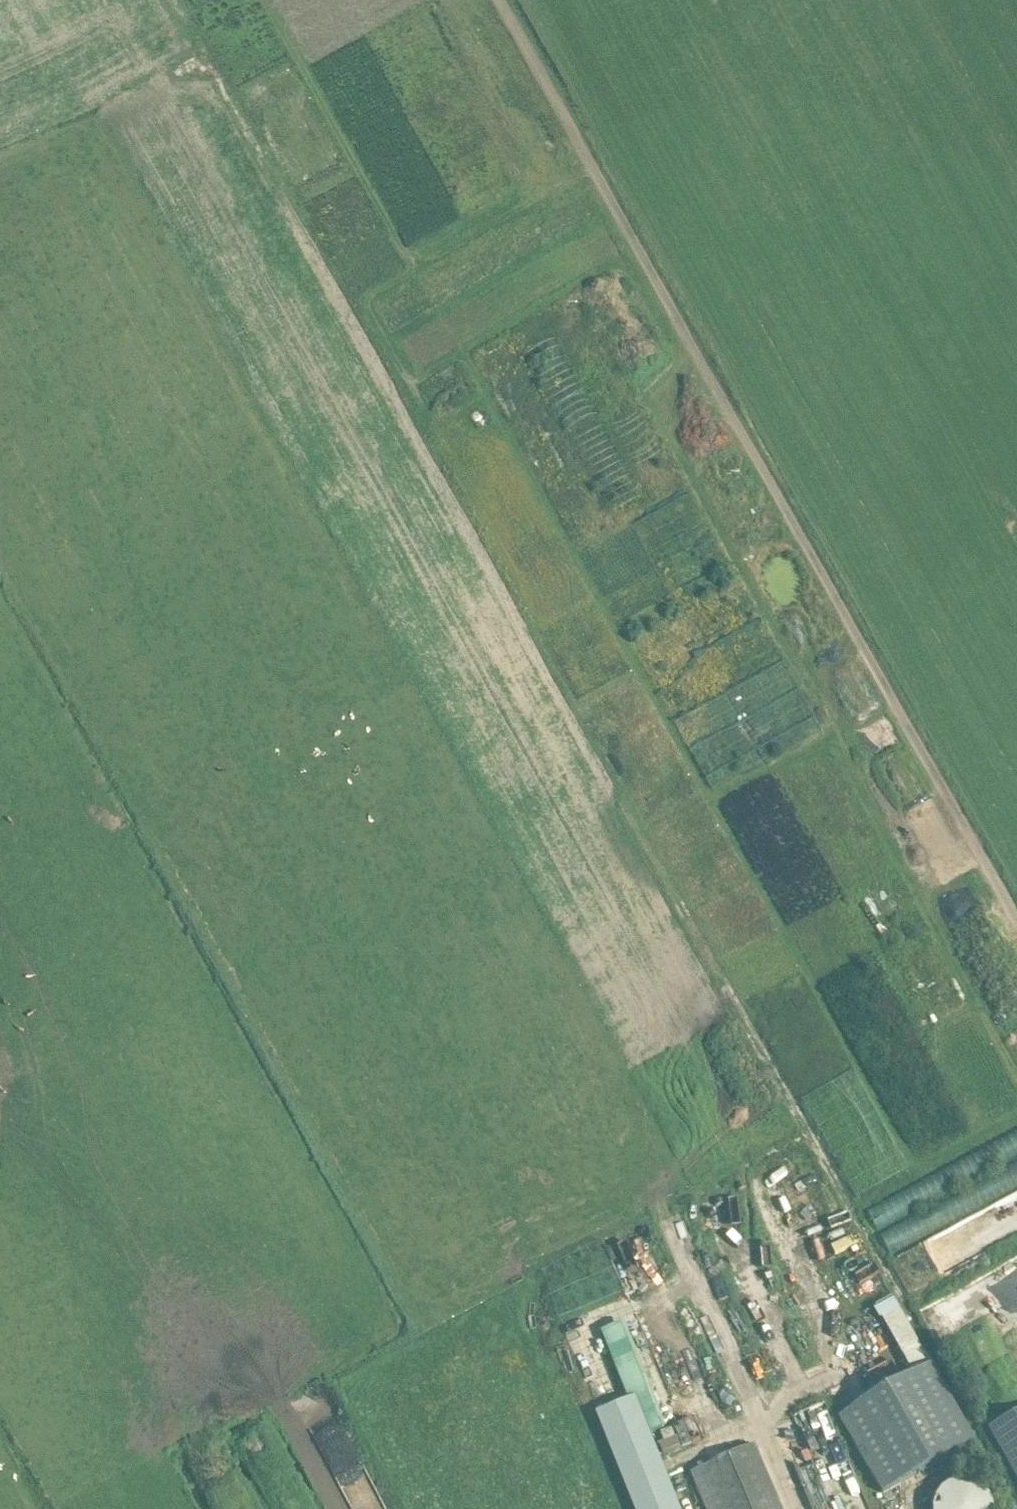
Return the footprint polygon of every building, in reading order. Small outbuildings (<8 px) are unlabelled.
[(839,1417),(882,1494),(976,1442),(932,1364),(839,1417)] [(596,1413),(634,1508),(680,1508),(635,1397),(596,1413)] [(690,1472),(706,1508),(782,1508),(776,1494),(749,1505),(728,1456),(690,1472)] [(992,1499),(987,1491),(979,1484),(970,1481),(960,1480),(950,1484),(942,1489),(936,1498),(933,1507),(933,1508),(994,1508),(992,1499)]
